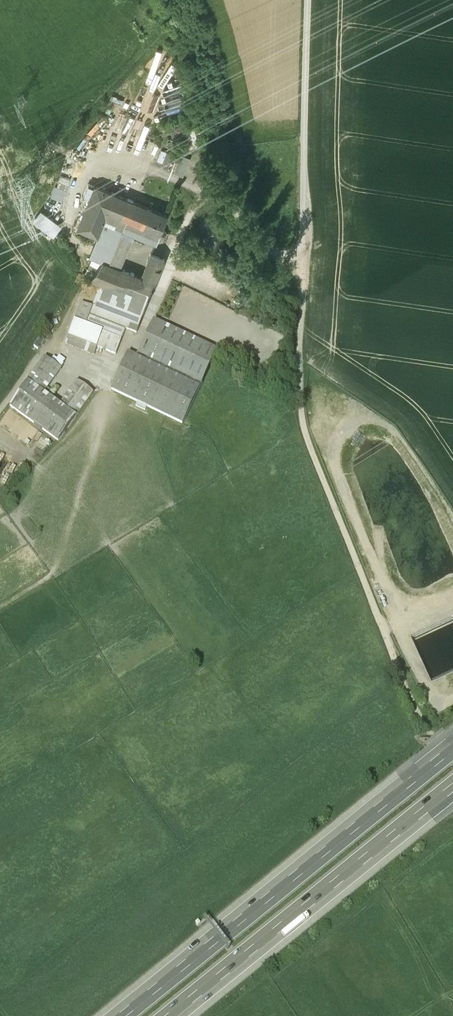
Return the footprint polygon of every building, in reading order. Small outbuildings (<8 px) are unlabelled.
[(185,135),(183,127),(175,129),(177,137),(185,135)] [(161,151),(157,162),(175,169),(179,158),(161,151)] [(92,197),(96,186),(90,183),(85,194),(92,197)] [(124,230),(133,234),(157,243),(169,214),(97,185),(96,186),(92,197),(79,228),(99,236),(105,222),(124,230)] [(50,198),(48,201),(57,208),(60,204),(50,198)] [(41,210),(34,220),(53,235),(60,226),(51,218),(41,210)] [(51,218),(60,226),(64,221),(55,214),(51,218)] [(110,264),(124,230),(105,222),(99,236),(91,256),(104,261),(110,264)] [(110,264),(120,268),(133,234),(124,230),(110,264)] [(143,277),(157,282),(166,260),(152,255),(143,277)] [(99,348),(117,355),(127,328),(138,333),(157,282),(143,277),(120,268),(110,264),(104,261),(92,278),(89,283),(101,288),(93,308),(87,326),(75,321),(69,336),(99,348)] [(81,304),(75,321),(87,326),(93,308),(81,304)] [(217,353),(153,322),(137,357),(201,387),(217,353)] [(99,348),(69,336),(66,344),(96,356),(99,348)] [(201,387),(137,357),(128,353),(111,389),(138,402),(137,406),(146,411),(148,407),(184,423),(201,387)] [(49,361),(59,369),(63,364),(52,357),(49,361)] [(44,358),(27,382),(45,396),(63,372),(59,369),(49,361),(44,358)] [(68,391),(75,378),(67,373),(60,386),(68,391)] [(9,406),(58,442),(75,418),(59,406),(52,401),(47,397),(45,396),(27,382),(9,406)] [(59,406),(75,418),(93,394),(77,382),(59,406)] [(47,397),(52,401),(60,391),(55,387),(47,397)]
